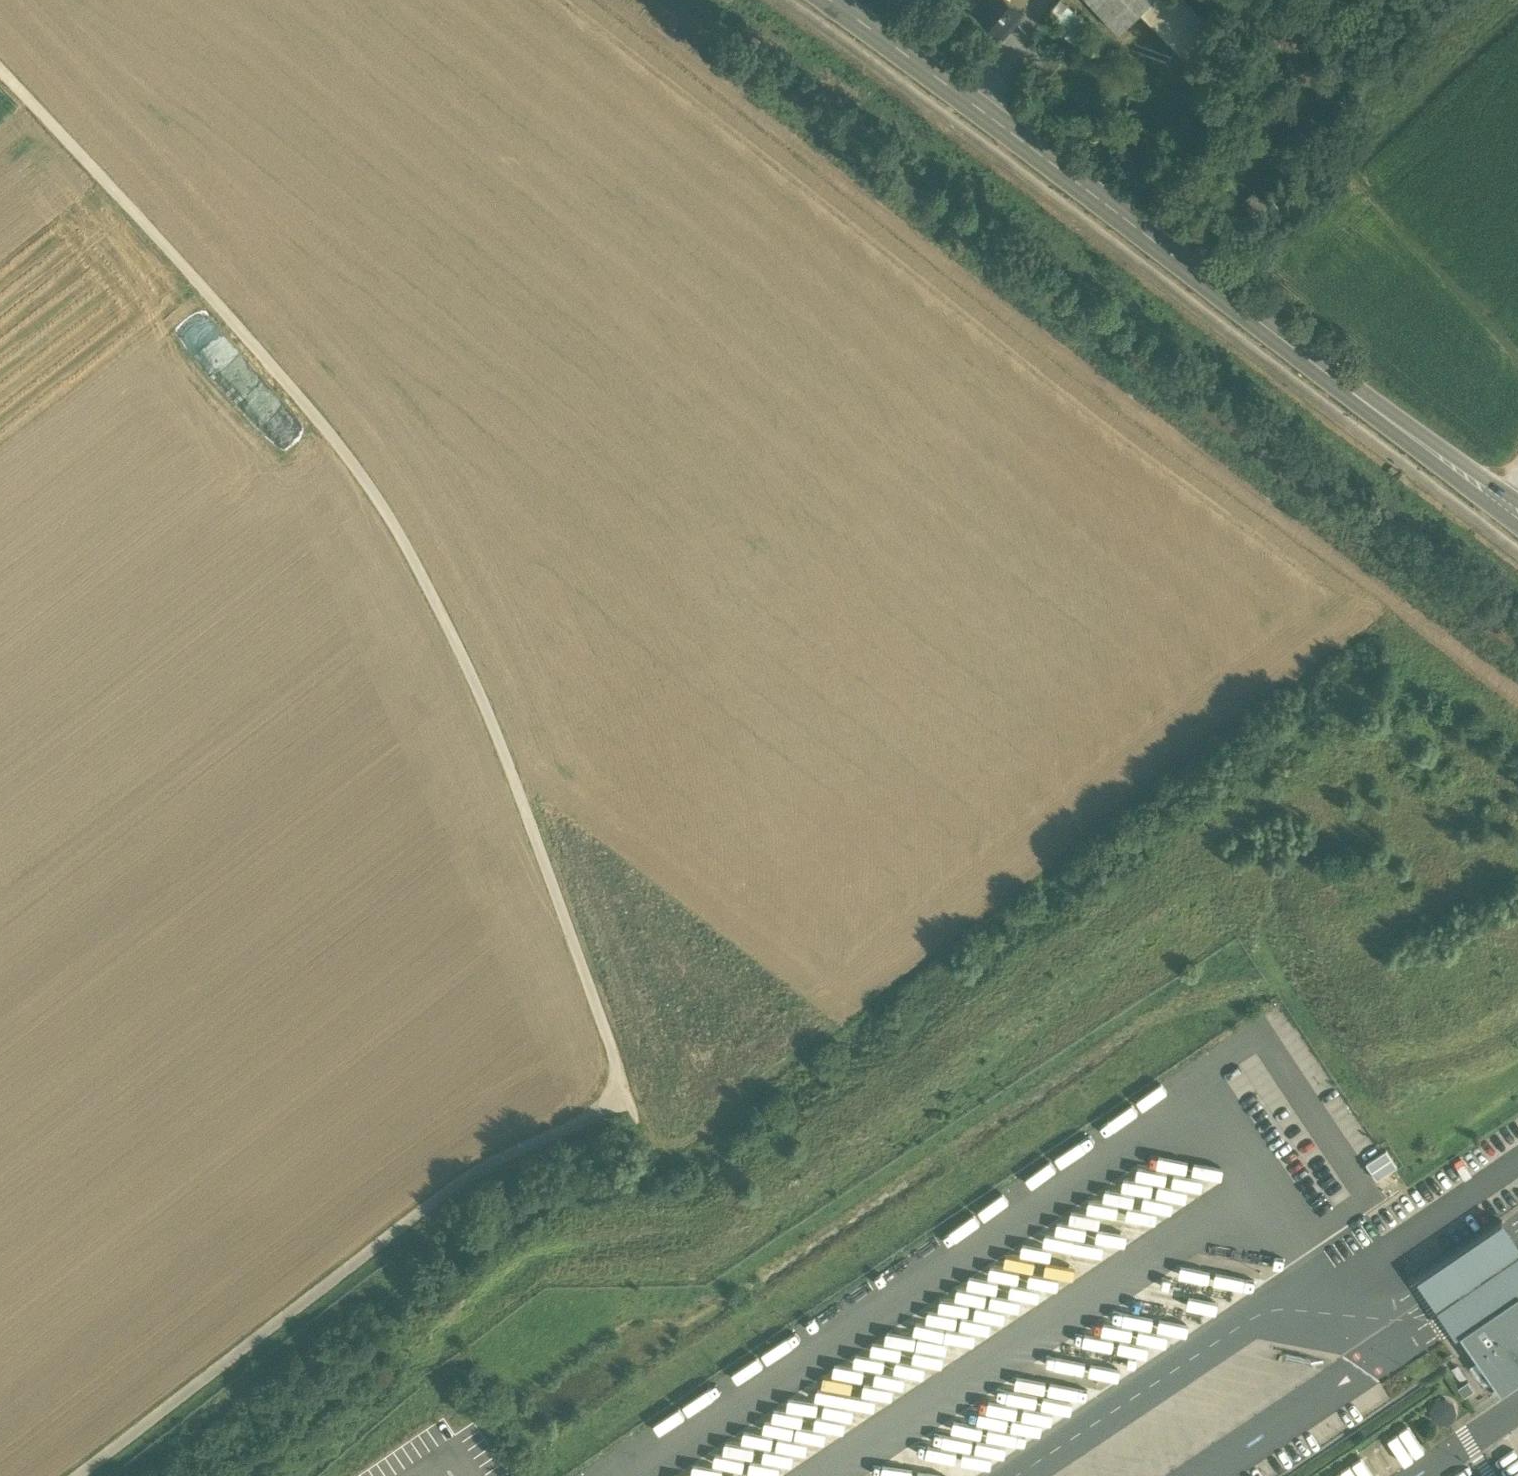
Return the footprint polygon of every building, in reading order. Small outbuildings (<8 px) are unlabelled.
[(976,8),(1004,31),(1025,6),(1017,0),(983,0),(976,8)] [(1119,29),(1150,0),(1092,0),(1119,29)] [(1371,1176),(1392,1162),(1381,1147),(1361,1161),(1371,1176)] [(1417,1278),(1428,1295),(1447,1323),(1456,1336),(1517,1295),(1517,1242),(1515,1237),(1504,1221),(1417,1278)] [(1463,1335),(1501,1392),(1517,1381),(1517,1299),(1463,1335)] [(1468,1381),(1459,1387),(1465,1396),(1474,1390),(1468,1381)] [(1340,1458),(1347,1471),(1354,1468),(1358,1475),(1370,1475),(1369,1474),(1395,1461),(1384,1437),(1340,1458)]
